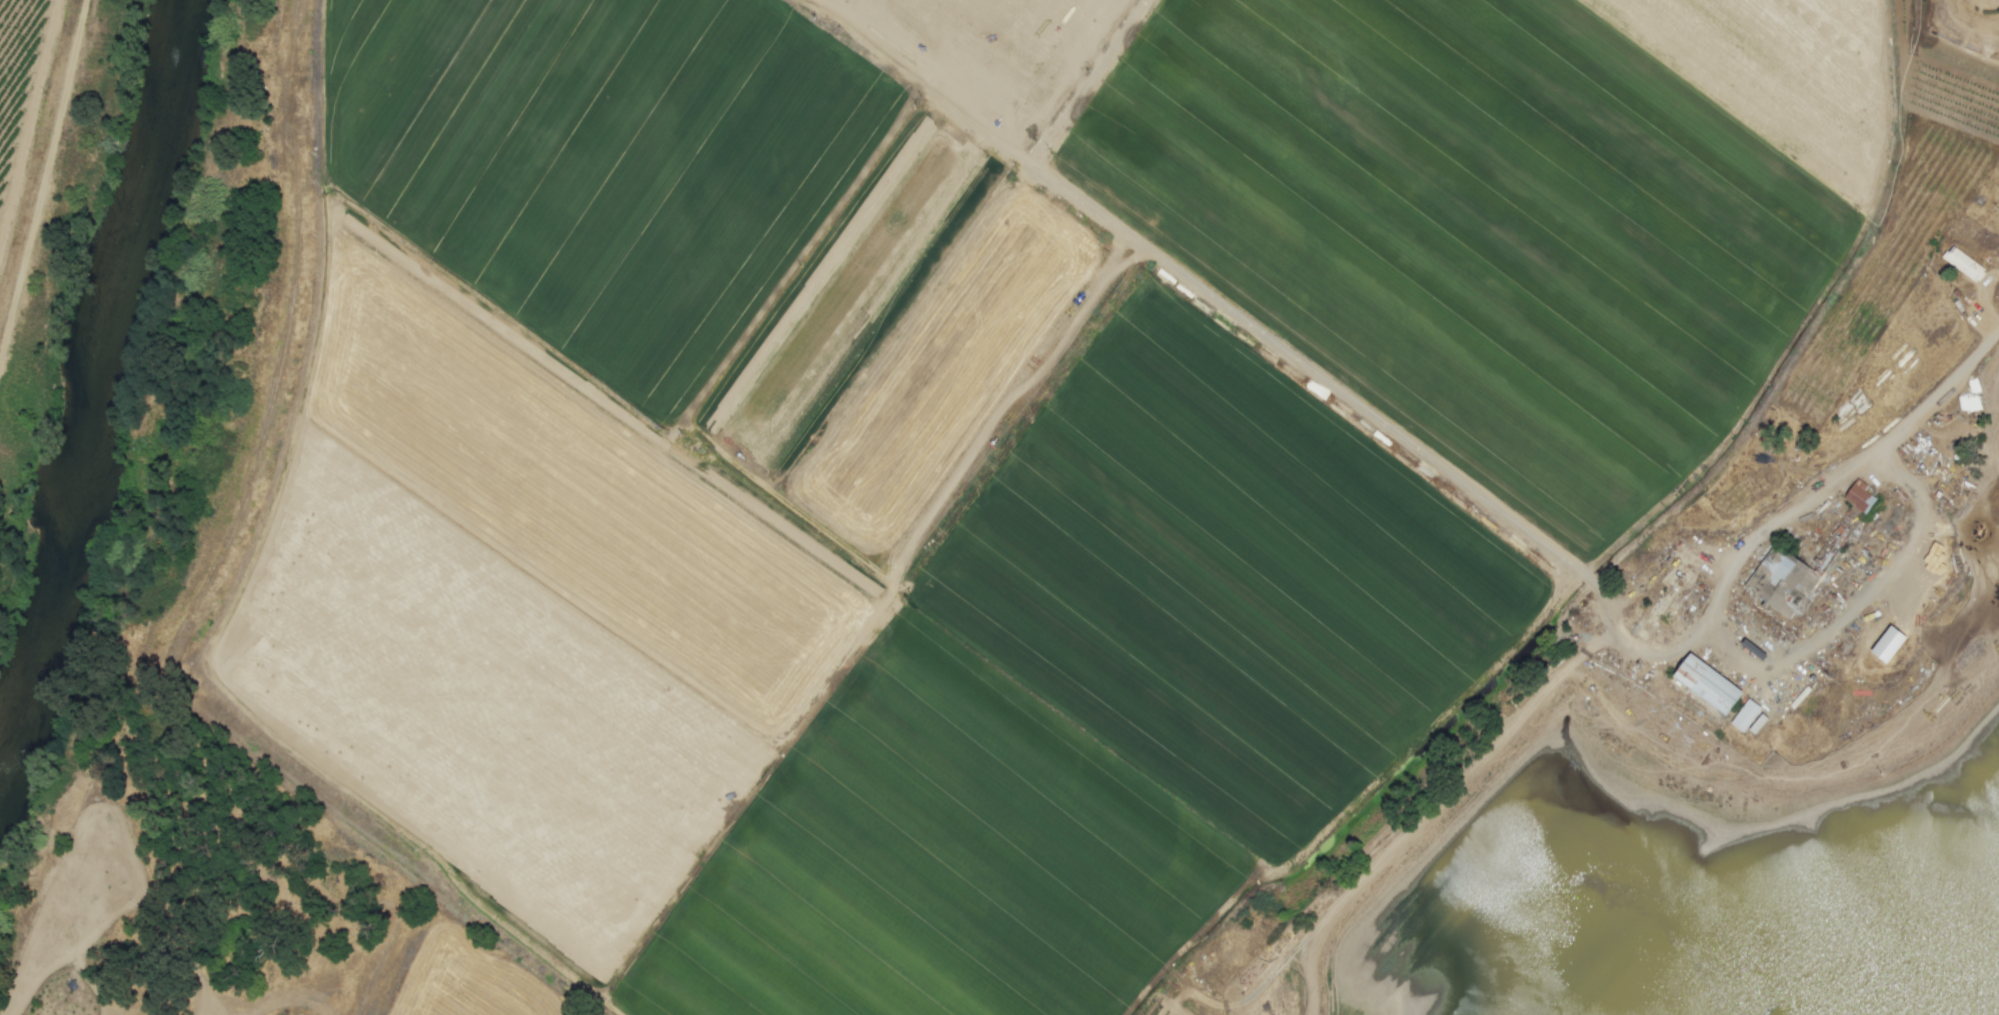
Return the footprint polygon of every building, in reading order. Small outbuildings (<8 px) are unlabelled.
[(1941,259),(1976,283),(1985,270),(1951,246),(1941,259)] [(1842,499),(1864,514),(1875,498),(1853,483),(1842,499)] [(1790,617),(1798,604),(1800,605),(1819,576),(1772,545),(1745,587),(1790,617)] [(1869,652),(1885,664),(1906,638),(1890,625),(1869,652)] [(1742,690),(1687,655),(1671,679),(1727,715),(1742,690)] [(1760,708),(1747,699),(1729,724),(1742,733),(1760,708)] [(1752,733),(1765,720),(1761,716),(1748,728),(1752,733)]
